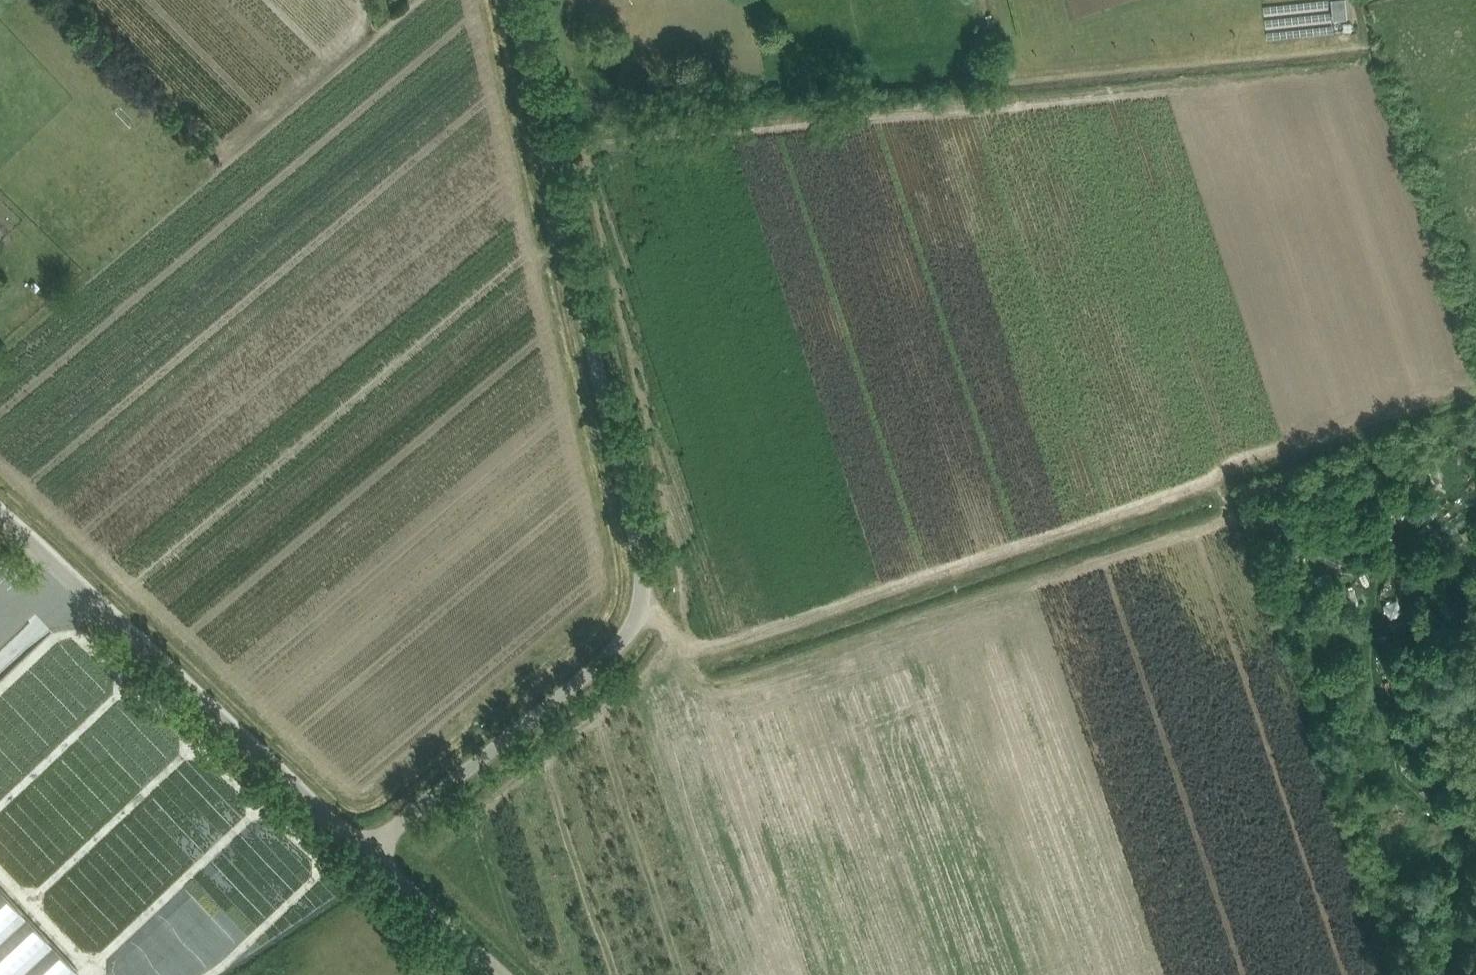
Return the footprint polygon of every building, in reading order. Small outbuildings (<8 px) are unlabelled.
[(1333,1),(1335,21),(1349,20),(1347,0),(1343,0),(1333,1)] [(1316,593),(1342,587),(1339,575),(1313,582),(1316,593)] [(1463,644),(1475,671),(1475,638),(1463,644)] [(78,971),(0,888),(0,974),(73,974),(78,971)]
